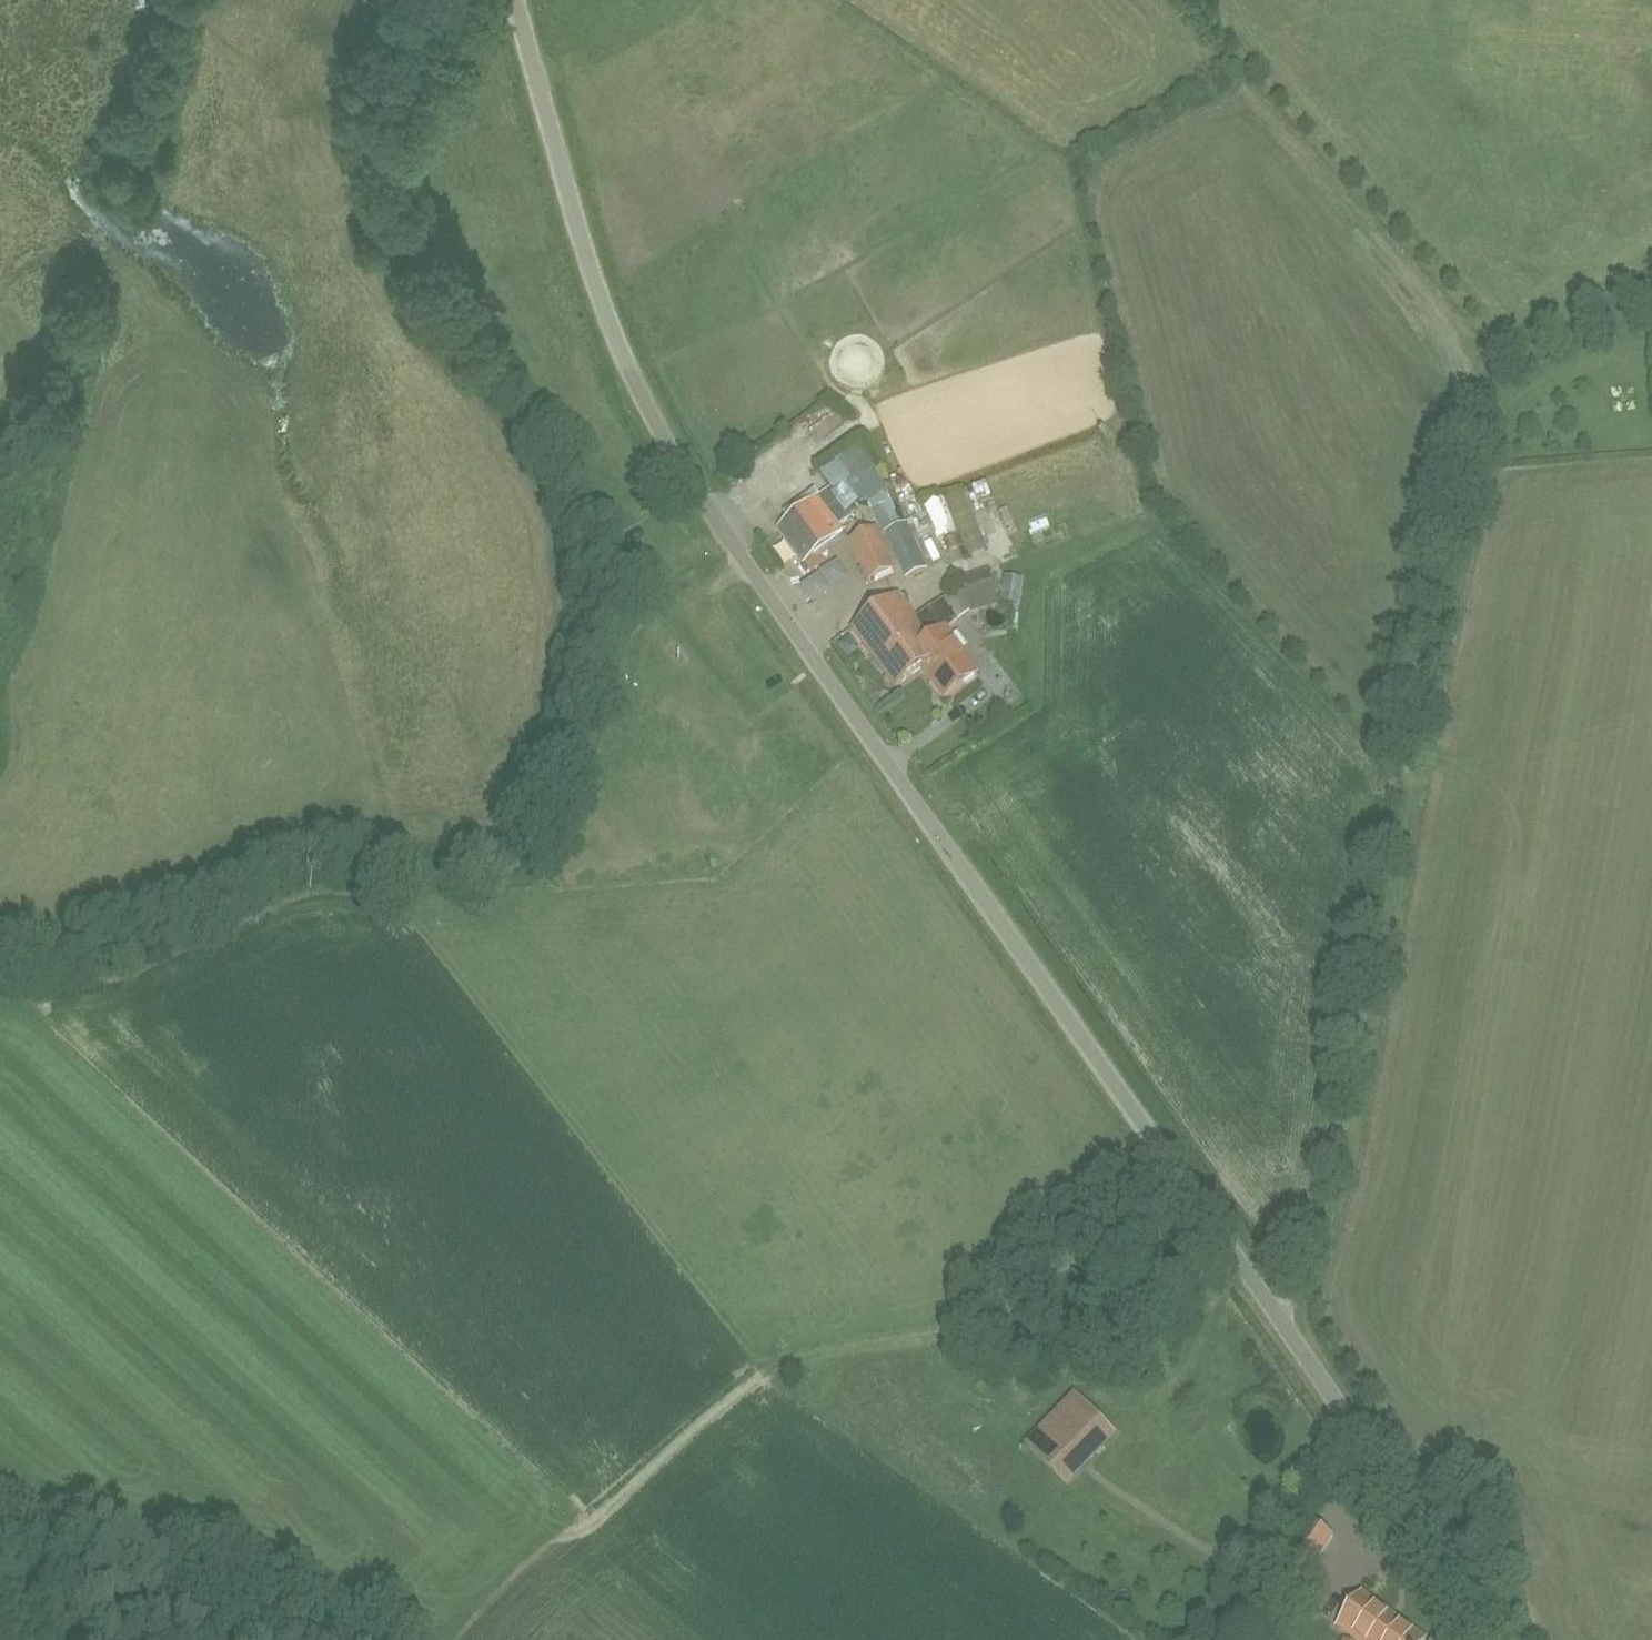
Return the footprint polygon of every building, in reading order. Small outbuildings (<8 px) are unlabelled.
[(879,397),(868,426),(881,431),(891,435),(903,440),(922,392),(919,391),(900,384),(905,371),(887,364),(875,395),(879,397)] [(830,490),(820,497),(821,497),(776,531),(803,567),(845,536),(839,526),(854,516),(849,510),(858,504),(845,485),(874,467),(863,448),(836,464),(834,461),(818,471),(830,490)] [(917,506),(932,540),(954,531),(964,554),(982,546),(957,489),(917,506)] [(886,531),(893,546),(890,547),(905,580),(930,569),(914,536),(912,537),(906,523),(902,525),(888,494),(868,503),(881,533),(886,531)] [(849,541),(868,583),(896,570),(877,528),(849,541)] [(958,621),(970,611),(971,614),(1002,604),(992,571),(961,580),(965,591),(942,600),(958,621)] [(1005,578),(1003,603),(1018,604),(1021,579),(1005,578)] [(931,641),(898,596),(852,631),(895,689),(923,669),(928,676),(927,676),(944,700),(977,676),(944,632),(931,641)] [(1075,1393),(1037,1432),(1078,1472),(1116,1433),(1075,1393)] [(1288,1549),(1312,1566),(1333,1536),(1310,1519),(1288,1549)] [(1356,1639),(1425,1639),(1362,1594),(1338,1626),(1356,1639)]
